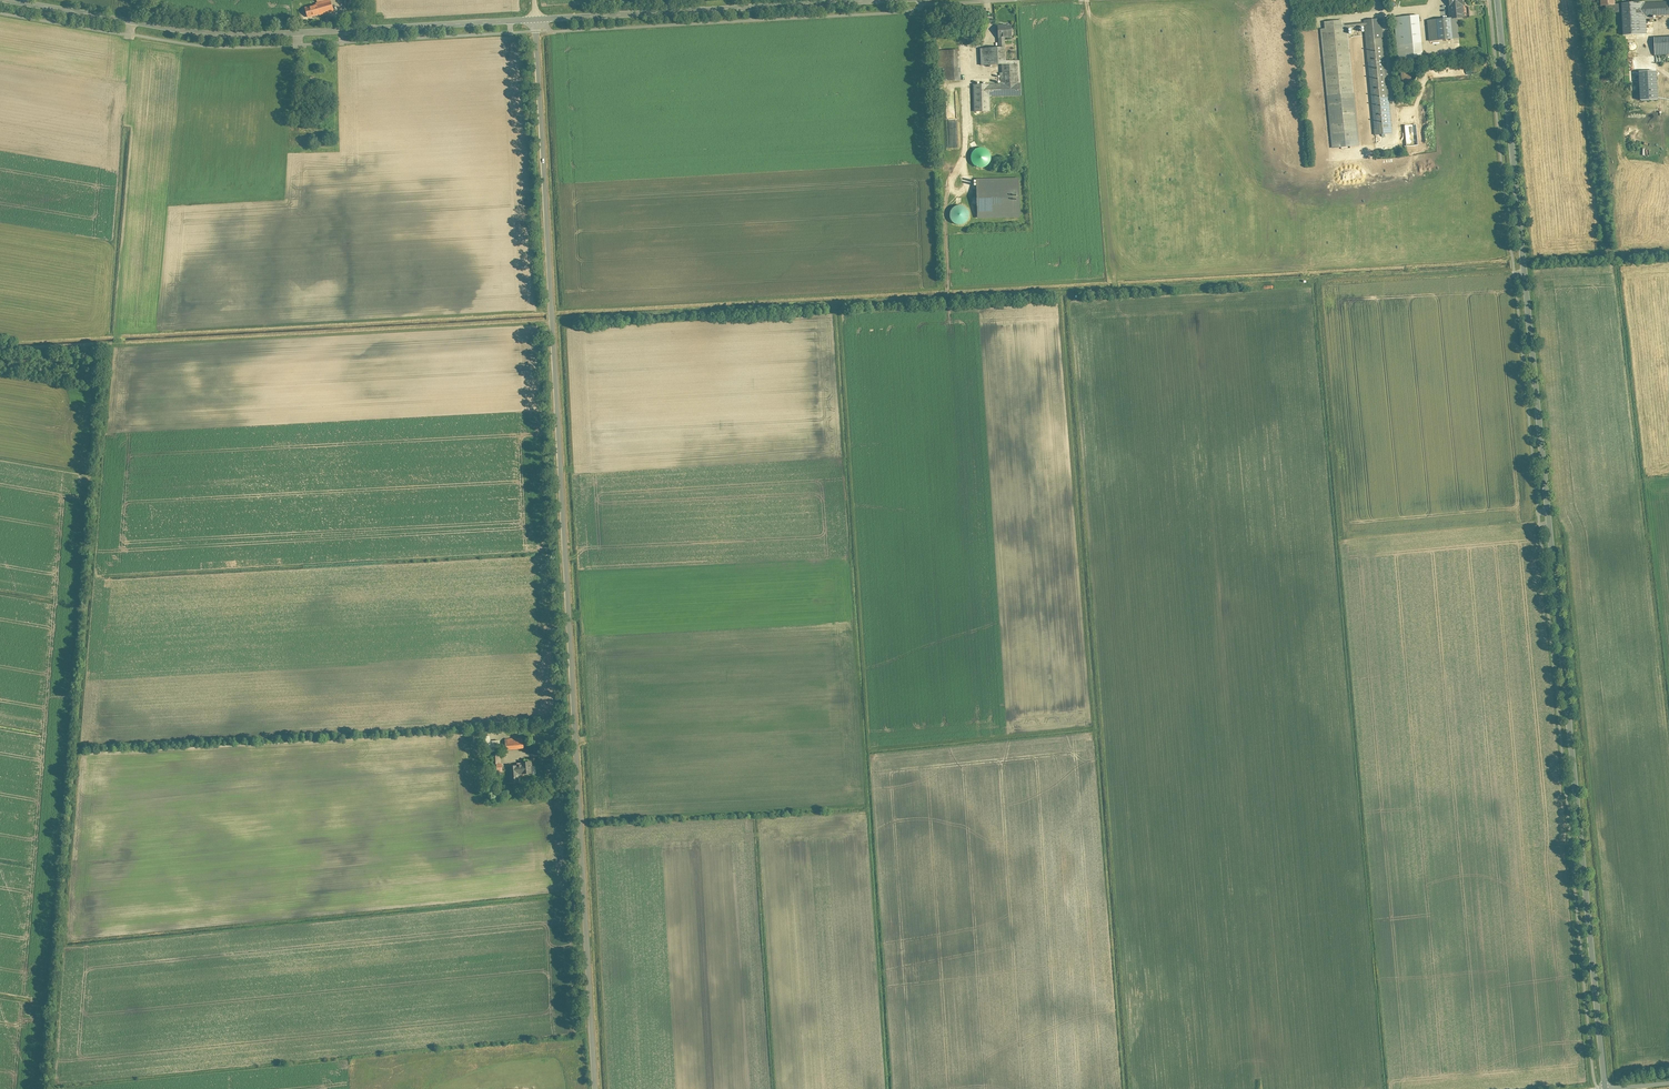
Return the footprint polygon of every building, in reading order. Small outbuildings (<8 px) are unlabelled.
[(316,4),(302,7),(305,19),(332,12),(329,0),(315,0),(316,4)] [(1438,40),(1458,39),(1457,21),(1463,20),(1462,0),(1447,0),(1449,20),(1426,22),(1428,52),(1439,51),(1438,40)] [(1604,15),(1620,15),(1620,36),(1645,36),(1644,18),(1668,18),(1668,3),(1641,4),(1619,5),(1612,5),(1612,0),(1598,0),(1598,8),(1604,8),(1604,15)] [(1394,19),(1398,62),(1421,59),(1417,16),(1394,19)] [(1380,20),(1363,22),(1373,135),(1391,133),(1380,20)] [(1323,23),(1323,30),(1320,31),(1331,148),(1357,146),(1345,28),(1342,28),(1341,22),(1323,23)] [(978,66),(1000,66),(1001,86),(971,86),(972,113),(989,113),(989,97),(1020,96),(1020,86),(1019,62),(1004,62),(1003,38),(1011,38),(1011,27),(996,27),(996,38),(997,38),(998,50),(978,50),(978,66)] [(1652,39),(1654,55),(1668,54),(1668,38),(1652,39)] [(958,50),(936,51),(938,82),(960,80),(958,50)] [(1400,80),(1402,83),(1405,85),(1408,84),(1411,83),(1413,80),(1414,77),(1413,74),(1411,71),(1407,70),(1404,71),(1401,73),(1399,76),(1400,80)] [(994,113),(997,116),(1000,117),(1003,117),(1005,116),(1008,113),(1008,110),(1007,106),(1005,104),(1001,103),(998,104),(995,106),(994,109),(994,113)] [(1016,180),(976,181),(976,219),(1016,218),(1016,180)] [(948,220),(950,223),(955,226),(961,226),(965,224),(968,220),(968,215),(967,211),(963,207),(957,206),(953,208),(949,212),(948,216),(948,220)] [(485,746),(485,753),(500,753),(499,741),(489,742),(489,737),(484,737),(484,746),(485,746)] [(504,740),(504,750),(522,749),(521,739),(504,740)] [(518,784),(517,776),(520,776),(520,777),(531,776),(530,762),(519,763),(519,767),(506,768),(507,785),(518,784)]
